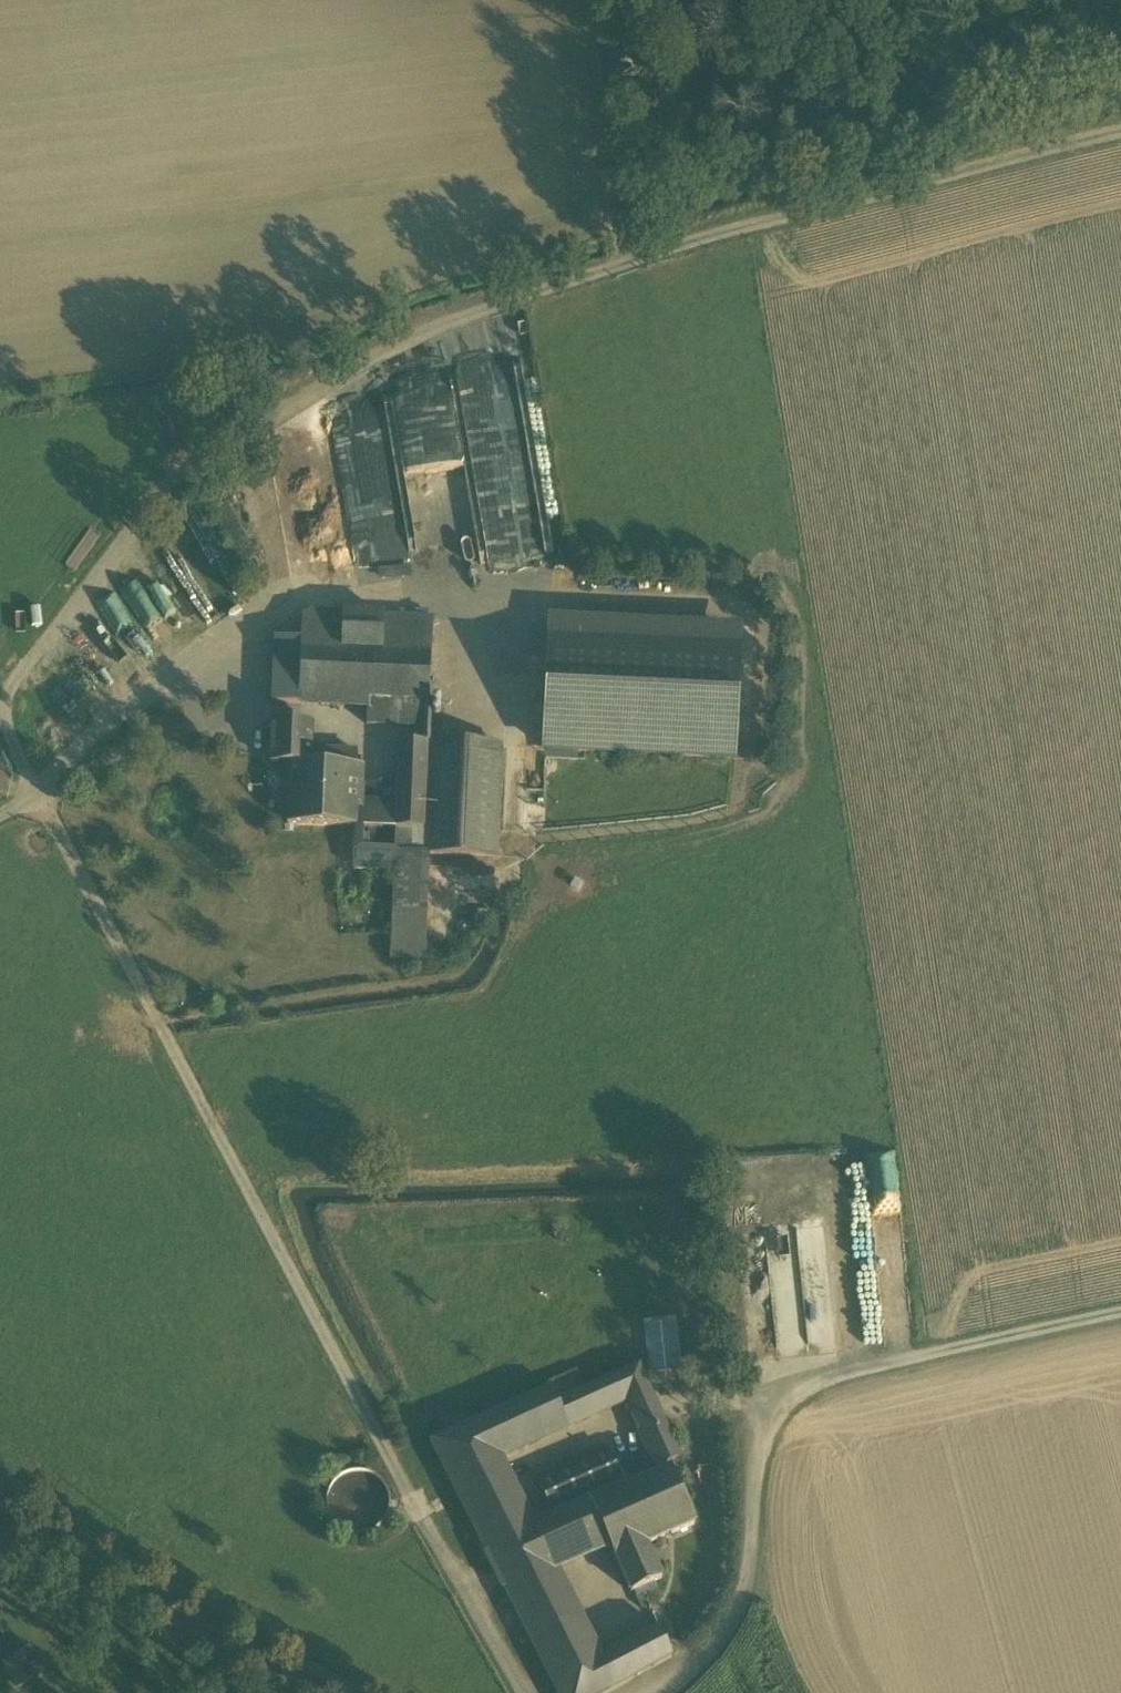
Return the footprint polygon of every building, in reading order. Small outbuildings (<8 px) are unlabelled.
[(505,535),(522,537),(541,515),(505,331),(462,339),(457,378),(393,390),(405,447),(428,467),(416,465),(425,483),(433,473),(419,446),(450,472),(451,478),(467,475),(460,437),(442,441),(450,389),(479,445),(490,439),(516,442),(522,454),(484,461),(472,437),(482,490),(493,488),(492,498),(521,522),(488,529),(487,536),(501,528),(505,535)] [(413,562),(386,395),(329,404),(356,571),(413,562)] [(227,511),(213,519),(241,567),(255,559),(227,511)] [(173,593),(163,599),(180,626),(189,620),(173,593)] [(304,640),(304,649),(342,651),(344,615),(344,613),(316,612),(302,617),(301,640),(304,640)] [(433,620),(344,615),(342,651),(431,654),(433,620)] [(553,618),(552,641),(736,649),(738,626),(553,618)] [(304,640),(301,640),(276,639),(273,704),(302,705),(302,696),(300,696),(302,649),(304,649),(304,640)] [(552,641),(546,750),(731,758),(736,649),(552,641)] [(431,654),(342,651),(304,649),(302,649),(300,696),(302,696),(368,699),(368,710),(367,726),(428,728),(428,726),(429,702),(429,701),(431,654)] [(57,706),(39,725),(60,743),(77,724),(57,706)] [(290,764),(310,765),(311,755),(312,724),(272,722),(270,764),(290,764)] [(397,809),(396,829),(424,830),(427,754),(428,744),(400,743),(397,800),(397,809)] [(502,746),(428,744),(427,754),(502,758),(502,746)] [(337,751),(311,755),(310,765),(358,766),(358,755),(352,751),(337,751)] [(502,758),(427,754),(424,830),(396,829),(395,849),(395,853),(395,854),(429,855),(497,858),(502,758)] [(288,826),(355,828),(356,810),(358,766),(310,765),(290,764),(288,826)] [(355,828),(396,829),(397,809),(363,810),(356,810),(355,828)] [(395,854),(395,853),(354,850),(354,869),(394,871),(395,854)] [(425,964),(429,855),(395,854),(394,871),(392,928),(391,955),(391,962),(425,964)] [(772,1237),(773,1252),(799,1250),(798,1235),(772,1237)] [(644,1322),(649,1374),(682,1370),(676,1319),(644,1322)] [(639,1366),(586,1390),(558,1403),(567,1426),(627,1399),(634,1416),(657,1406),(650,1389),(639,1366)] [(551,1387),(558,1403),(586,1390),(577,1372),(548,1385),(550,1388),(551,1387)] [(550,1388),(532,1396),(549,1434),(567,1426),(558,1403),(551,1387),(550,1388)] [(431,1443),(495,1571),(547,1546),(536,1524),(501,1456),(549,1434),(532,1396),(431,1443)] [(666,1426),(657,1406),(634,1416),(643,1436),(666,1426)] [(681,1459),(666,1426),(643,1436),(651,1453),(658,1469),(670,1464),(681,1459)] [(598,1497),(553,1517),(567,1548),(580,1556),(609,1544),(608,1541),(646,1524),(635,1501),(633,1502),(626,1489),(627,1488),(617,1468),(611,1453),(603,1450),(585,1458),(598,1488),(598,1497)] [(651,1453),(617,1468),(627,1488),(671,1468),(670,1464),(658,1469),(651,1453)] [(536,1480),(553,1517),(598,1497),(598,1488),(585,1458),(536,1480)] [(658,1591),(654,1583),(662,1580),(647,1545),(696,1523),(671,1468),(627,1488),(626,1489),(633,1502),(635,1501),(646,1524),(608,1541),(609,1544),(631,1594),(635,1592),(637,1597),(643,1594),(645,1597),(646,1596),(658,1591)] [(362,1534),(376,1530),(386,1520),(391,1506),(390,1492),(382,1479),(370,1471),(356,1470),(342,1474),(331,1484),(326,1498),(328,1512),(335,1525),(348,1532),(362,1534)] [(558,1567),(580,1556),(567,1548),(553,1517),(536,1524),(547,1546),(558,1567)] [(617,1688),(603,1657),(558,1567),(547,1546),(495,1571),(557,1692),(608,1692),(617,1688)] [(637,1597),(642,1610),(650,1607),(646,1596),(645,1597),(643,1594),(637,1597)] [(660,1627),(641,1637),(654,1667),(672,1657),(660,1627)] [(632,1680),(654,1667),(641,1637),(619,1648),(632,1680)] [(617,1688),(632,1680),(619,1648),(603,1657),(617,1688)]
